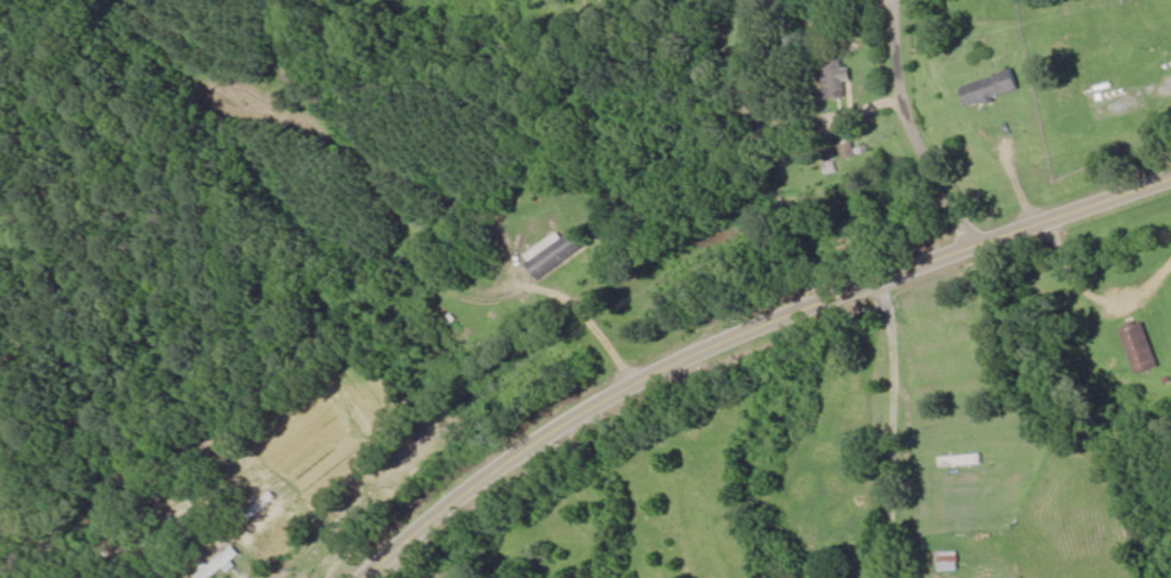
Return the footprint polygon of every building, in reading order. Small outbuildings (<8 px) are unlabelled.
[(850,70),(843,70),(842,57),(822,59),(825,101),(846,100),(844,81),(851,80),(850,70)] [(961,88),(967,108),(1020,93),(1014,72),(961,88)] [(522,256),(536,280),(584,252),(572,232),(561,239),(559,235),(522,256)] [(1122,331),(1136,377),(1159,369),(1145,324),(1122,331)] [(986,454),(931,460),(932,472),(987,466),(986,454)] [(279,499),(274,494),(257,508),(262,514),(279,499)] [(959,553),(937,553),(937,573),(959,573),(959,553)]
